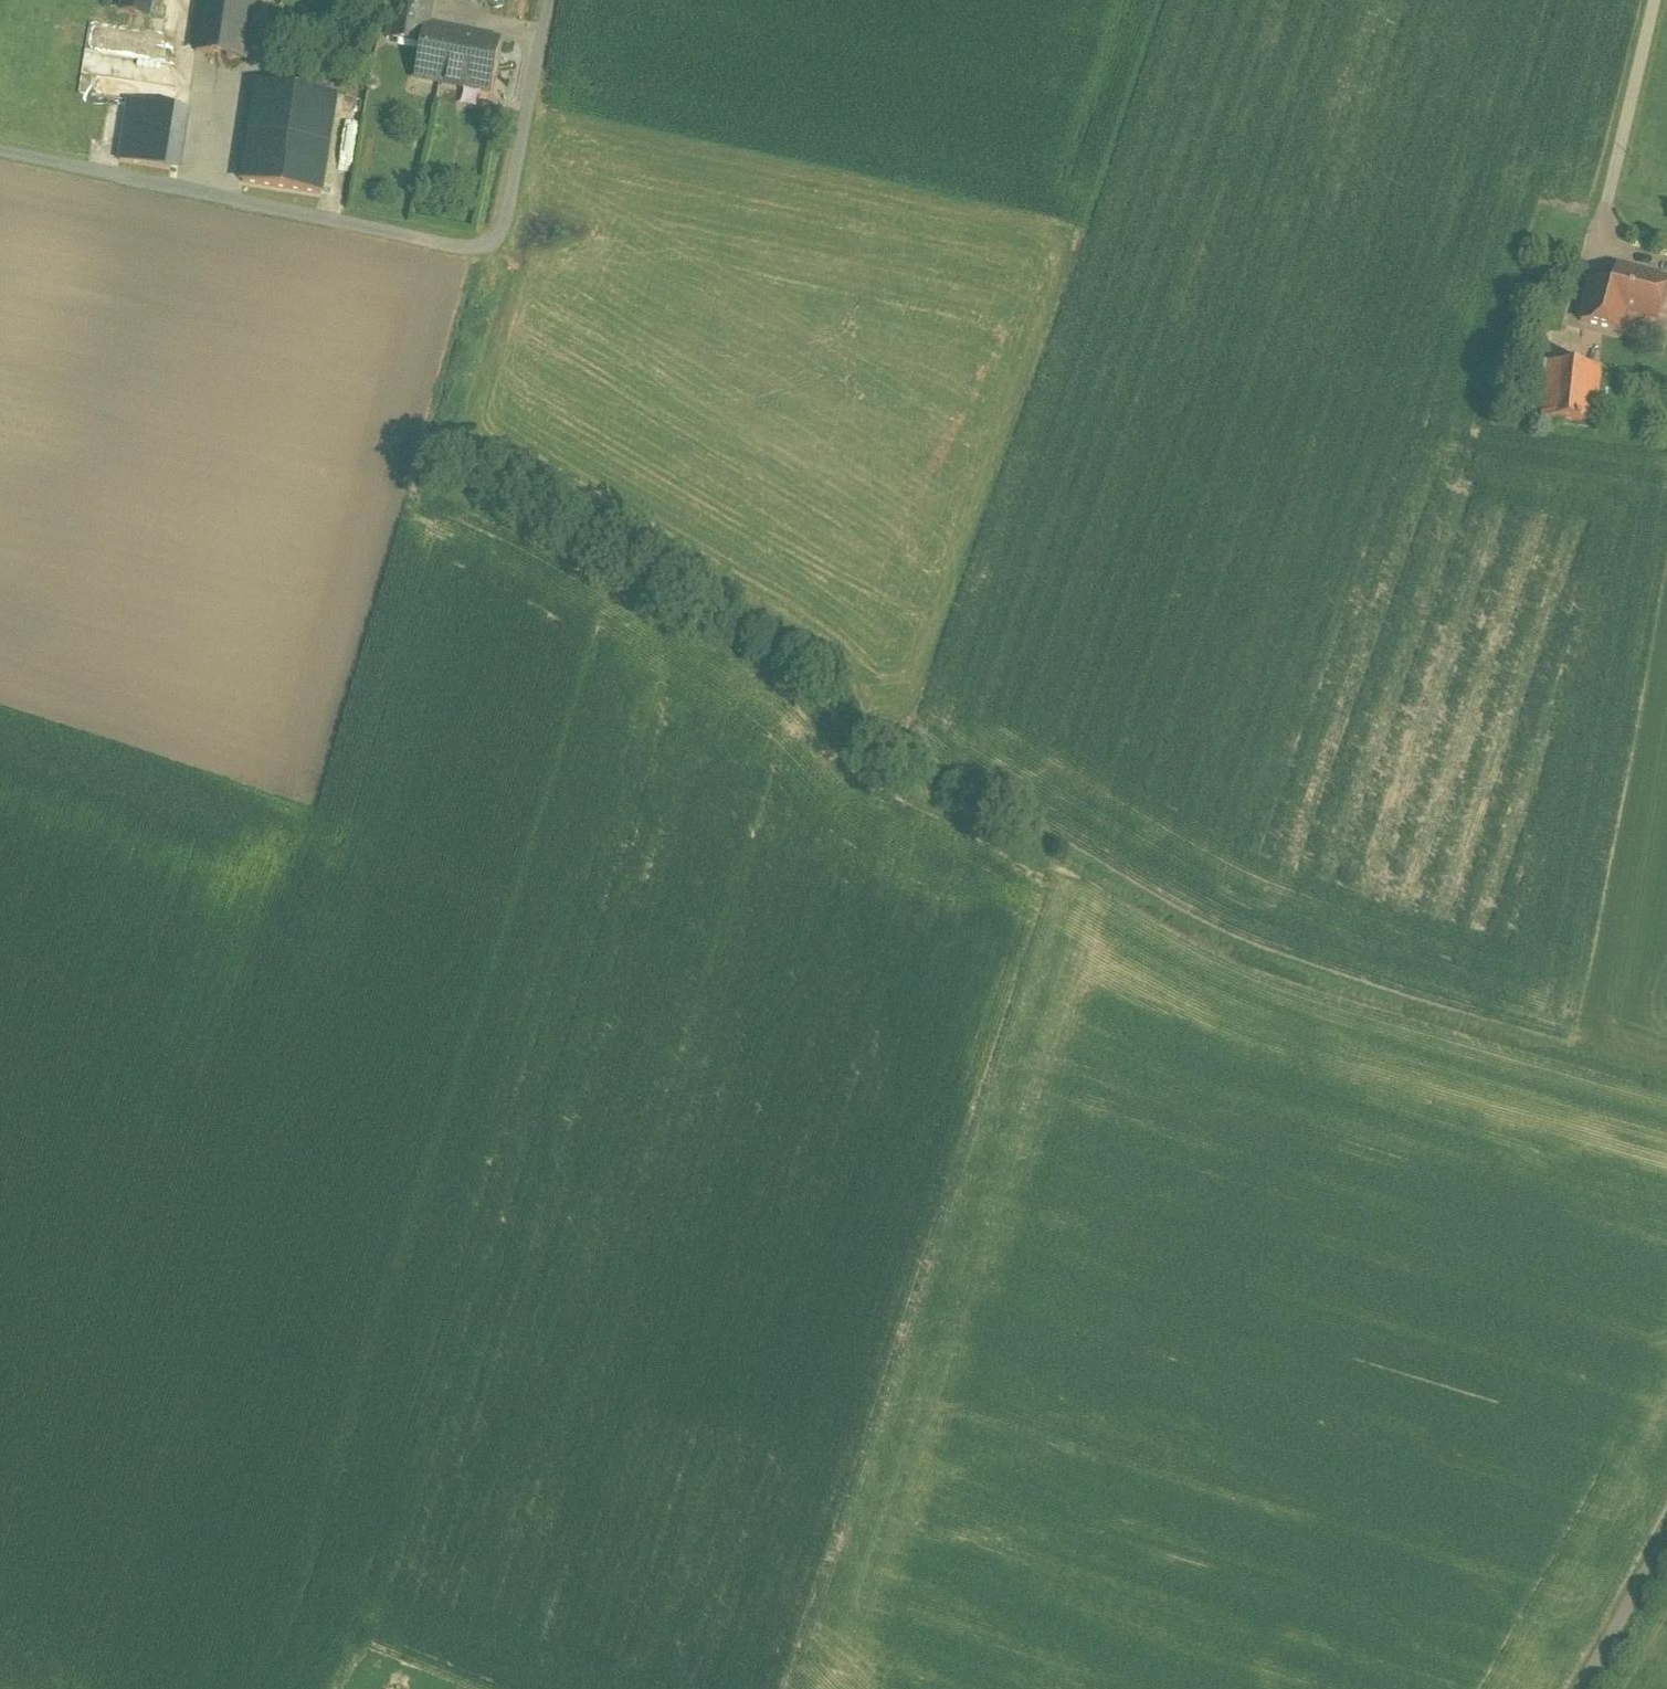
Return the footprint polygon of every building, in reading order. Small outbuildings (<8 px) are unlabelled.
[(121,11),(148,18),(152,0),(123,0),(121,11)] [(196,52),(244,60),(253,0),(204,0),(196,52)] [(391,4),(432,12),(434,0),(392,0),(391,4)] [(510,0),(493,0),(488,21),(514,26),(519,2),(510,0)] [(498,43),(427,29),(417,80),(488,94),(498,43)] [(336,99),(257,87),(242,184),(321,195),(336,99)] [(176,110),(129,102),(120,162),(167,169),(176,110)] [(1666,283),(1616,270),(1613,281),(1609,280),(1602,284),(1601,288),(1590,285),(1580,323),(1618,333),(1624,313),(1657,322),(1666,283)] [(1599,368),(1547,363),(1541,420),(1593,424),(1599,368)]
